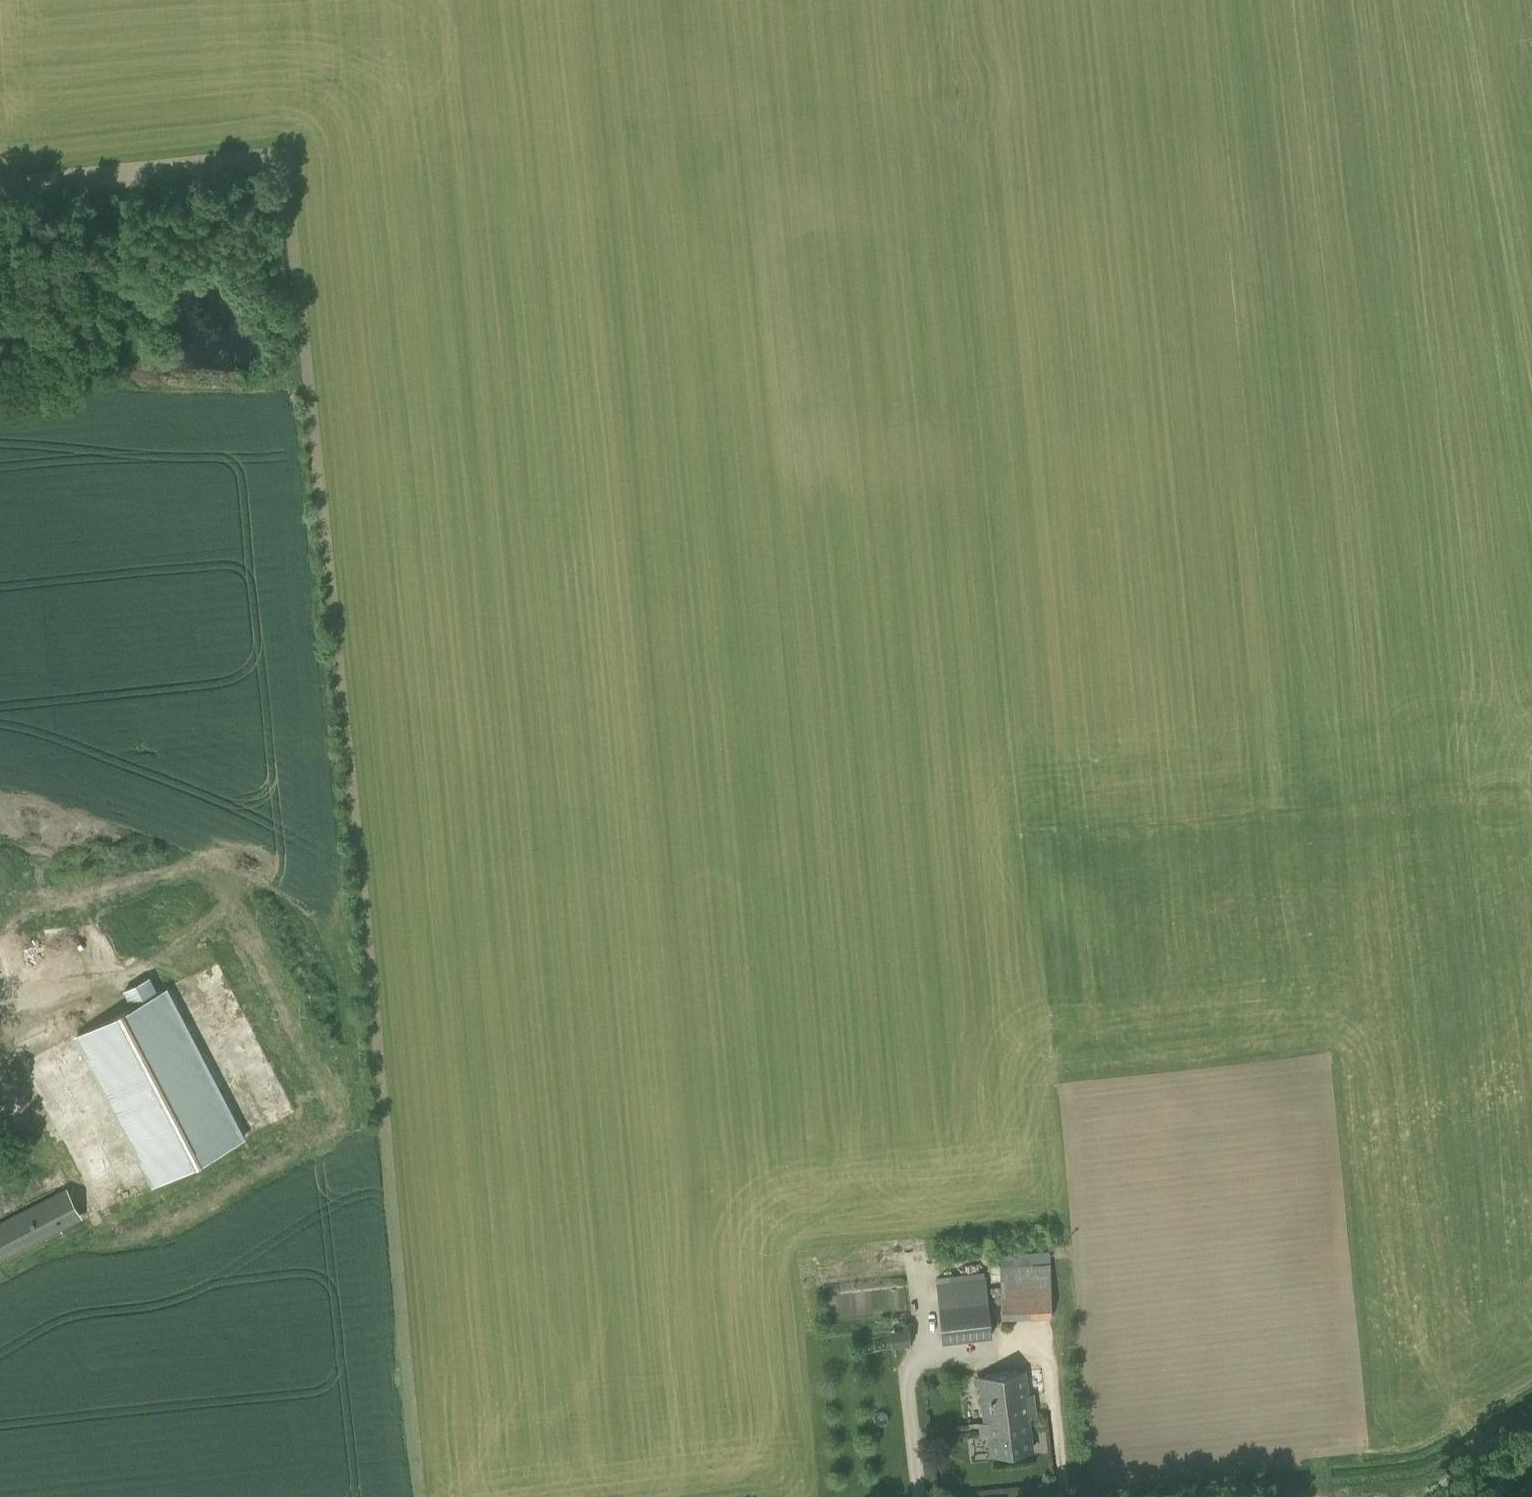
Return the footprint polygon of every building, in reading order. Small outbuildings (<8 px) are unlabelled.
[(78,1035),(156,1185),(245,1138),(167,988),(78,1035)] [(67,1187),(0,1222),(0,1261),(82,1218),(67,1187)] [(1000,1265),(1001,1319),(1051,1318),(1050,1263),(1000,1265)] [(991,1335),(984,1277),(938,1282),(944,1340),(991,1335)] [(984,1421),(987,1421),(991,1453),(1033,1447),(1029,1417),(1032,1417),(1026,1369),(978,1375),(984,1421)]
